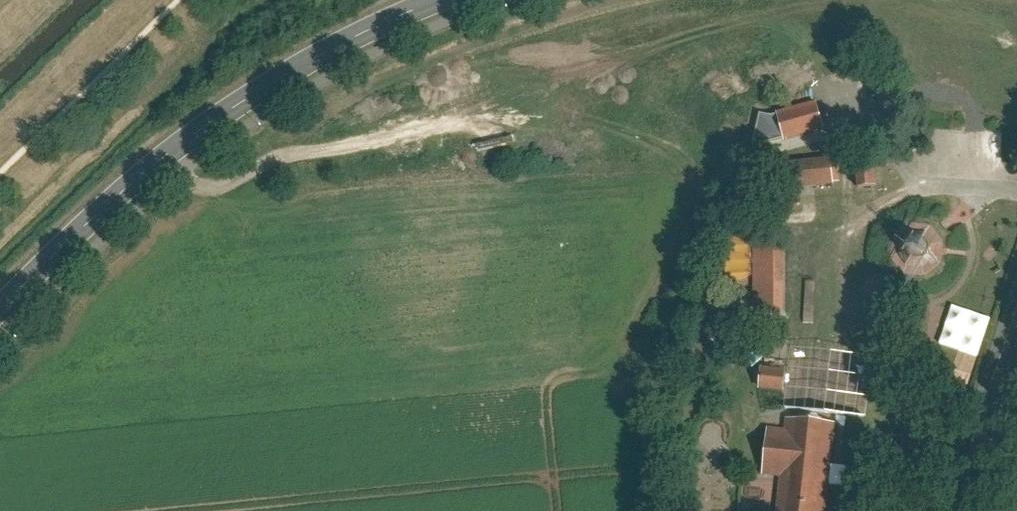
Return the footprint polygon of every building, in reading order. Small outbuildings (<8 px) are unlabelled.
[(823,127),(814,98),(773,110),(782,139),(823,127)] [(825,145),(824,137),(753,140),(754,148),(825,145)] [(875,182),(873,161),(866,162),(865,151),(852,152),(855,184),(875,182)] [(832,184),(829,154),(778,160),(781,189),(832,184)] [(922,266),(927,263),(931,259),(933,254),(934,248),(933,243),(930,237),(925,233),(920,231),(913,231),(908,233),(904,236),(903,237),(899,242),(898,248),(899,254),(902,259),(906,263),(911,266),(916,267),(922,266)] [(725,239),(726,282),(782,281),(781,238),(725,239)] [(781,391),(784,366),(759,364),(756,388),(781,391)] [(783,415),(782,427),(765,426),(761,473),(779,475),(776,510),(827,510),(836,420),(783,415)]
